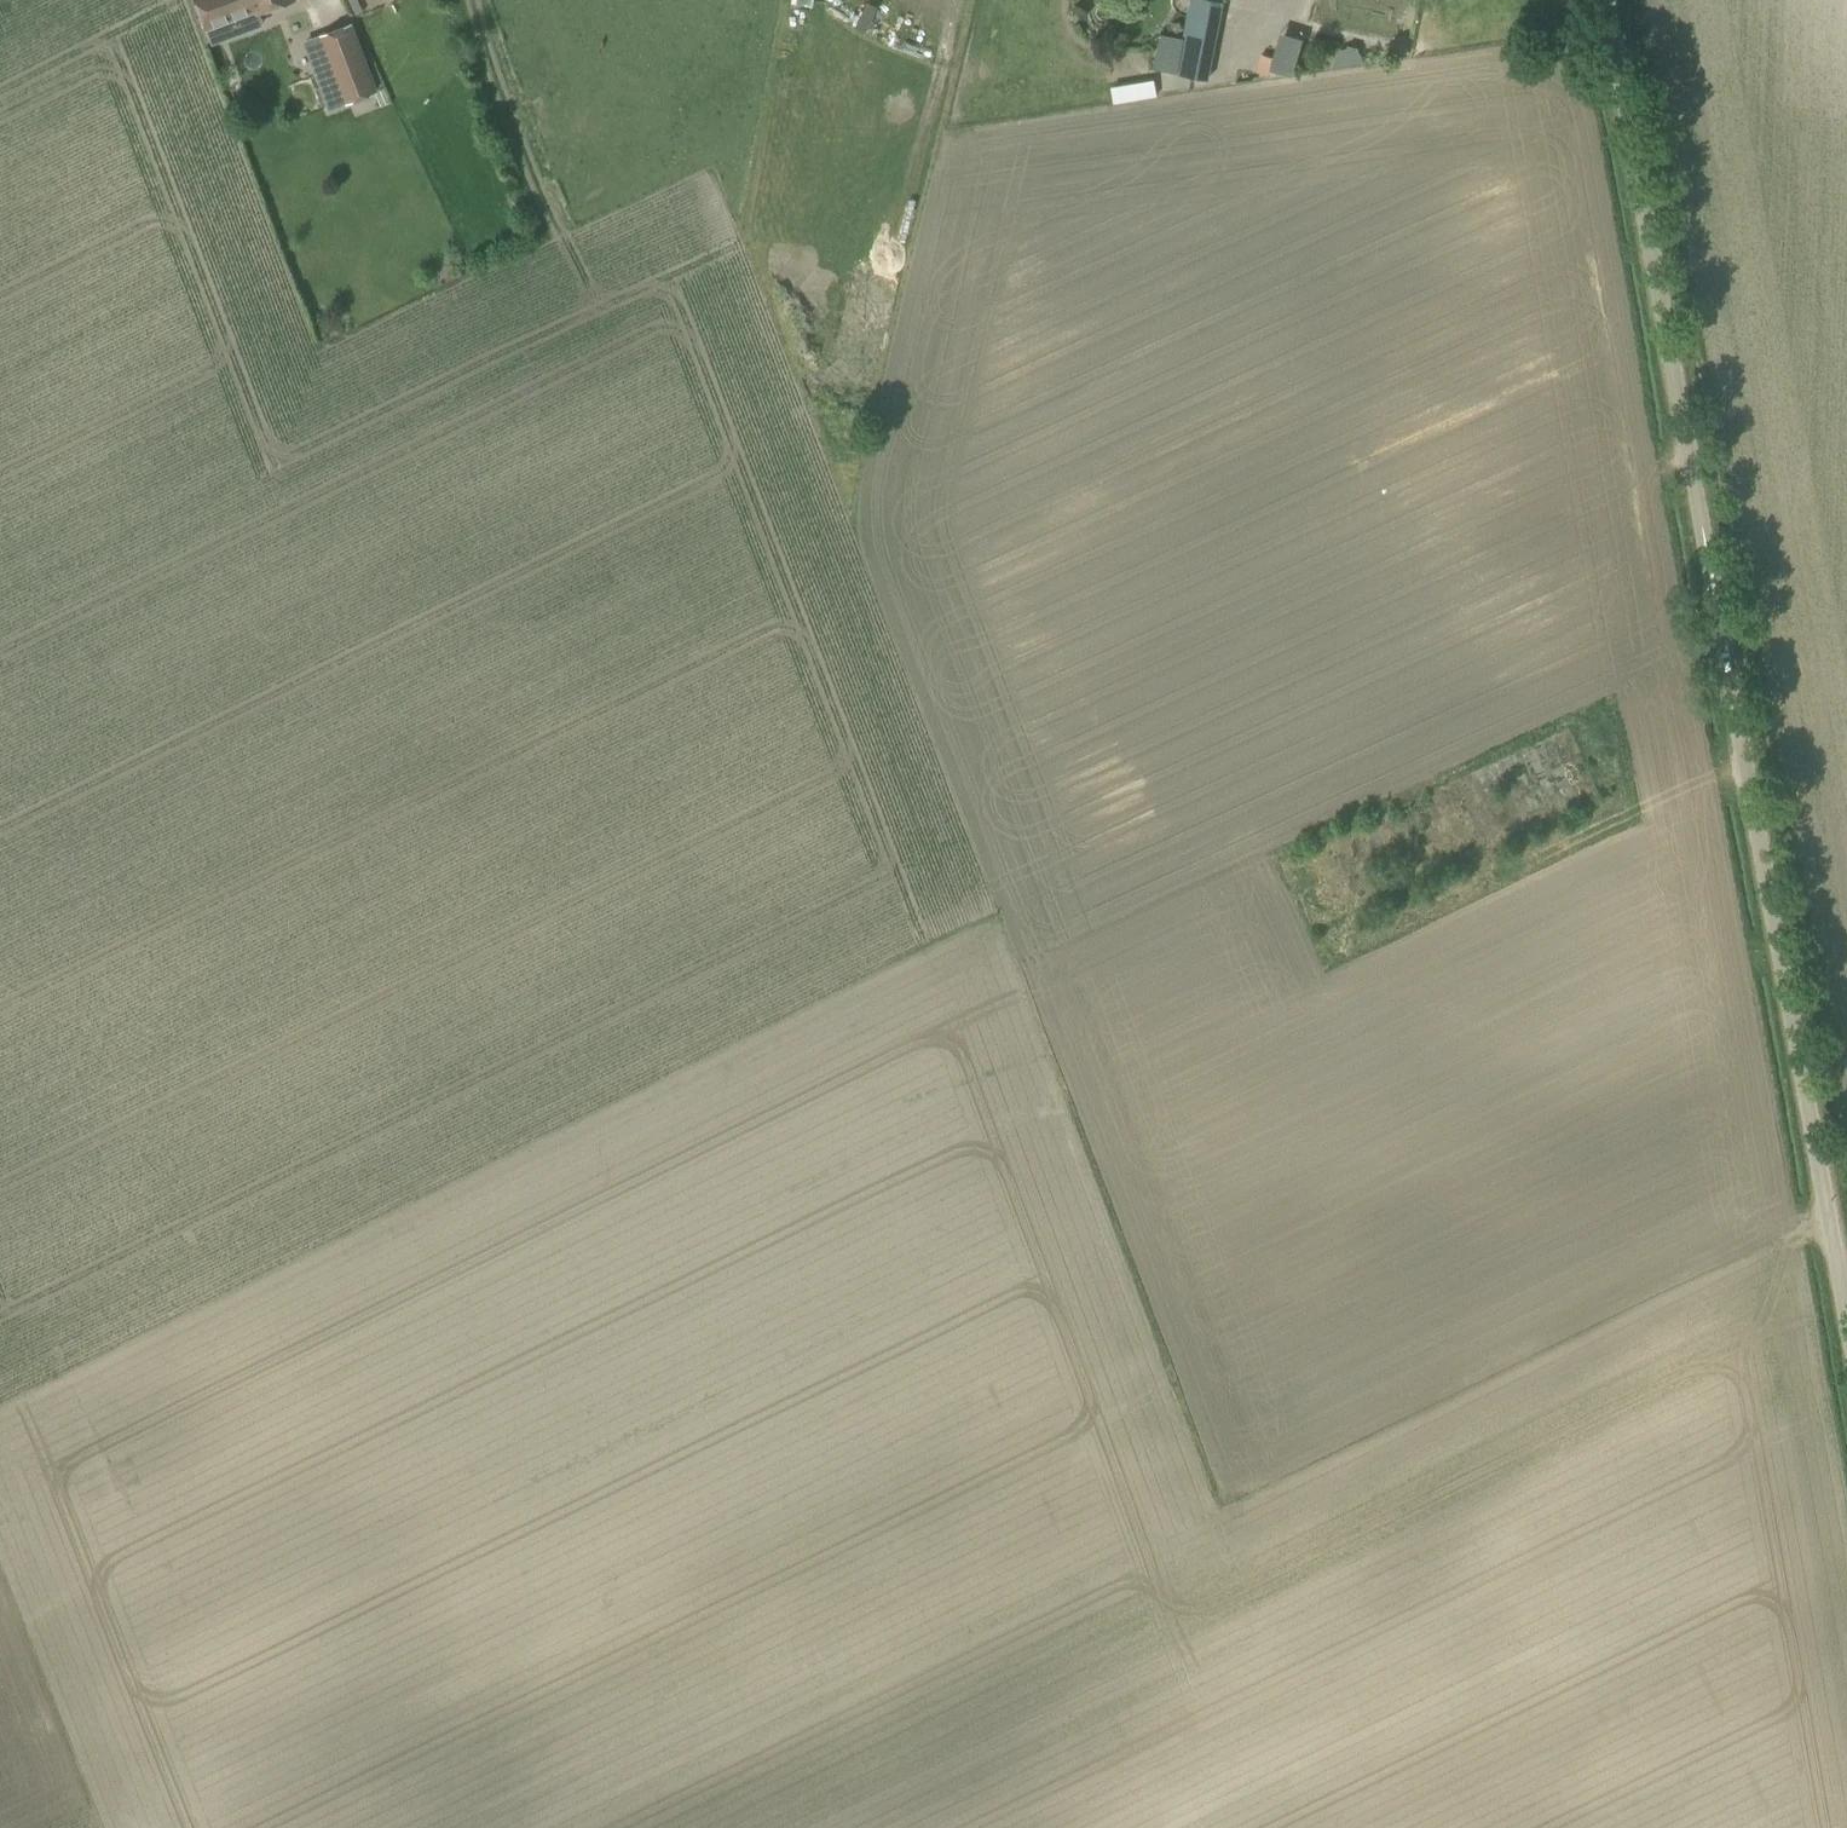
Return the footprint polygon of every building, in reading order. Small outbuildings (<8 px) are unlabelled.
[(208,28),(213,43),(237,34),(231,19),(256,10),(257,12),(290,0),(197,0),(208,28)] [(1174,73),(1205,79),(1220,1),(1216,0),(1189,0),(1174,73)] [(375,91),(350,25),(323,35),(335,67),(317,73),(330,108),(375,91)] [(1334,57),(1331,69),(1364,64),(1363,56),(1358,48),(1358,47),(1347,44),(1347,46),(1339,49),(1334,57)]
